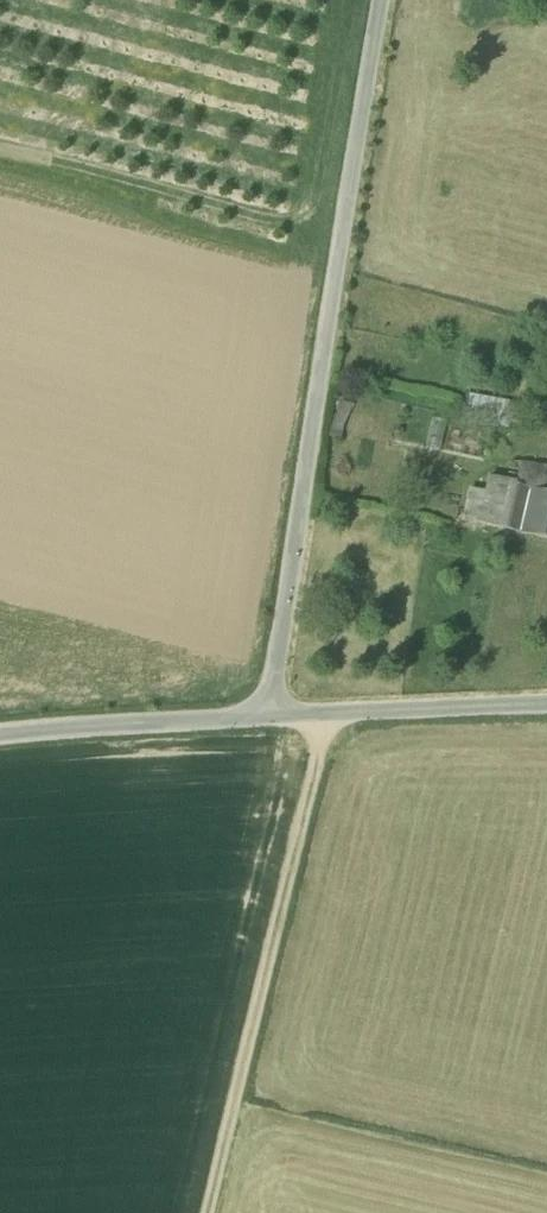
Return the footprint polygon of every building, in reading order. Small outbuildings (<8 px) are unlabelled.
[(324,435),(336,437),(341,402),(329,400),(324,435)] [(467,419),(510,426),(513,408),(470,401),(467,419)] [(517,484),(516,490),(524,492),(546,495),(546,468),(520,464),(517,484)] [(519,534),(524,492),(516,490),(517,484),(473,474),(463,520),(519,534)] [(546,542),(546,495),(524,492),(519,534),(546,542)]
